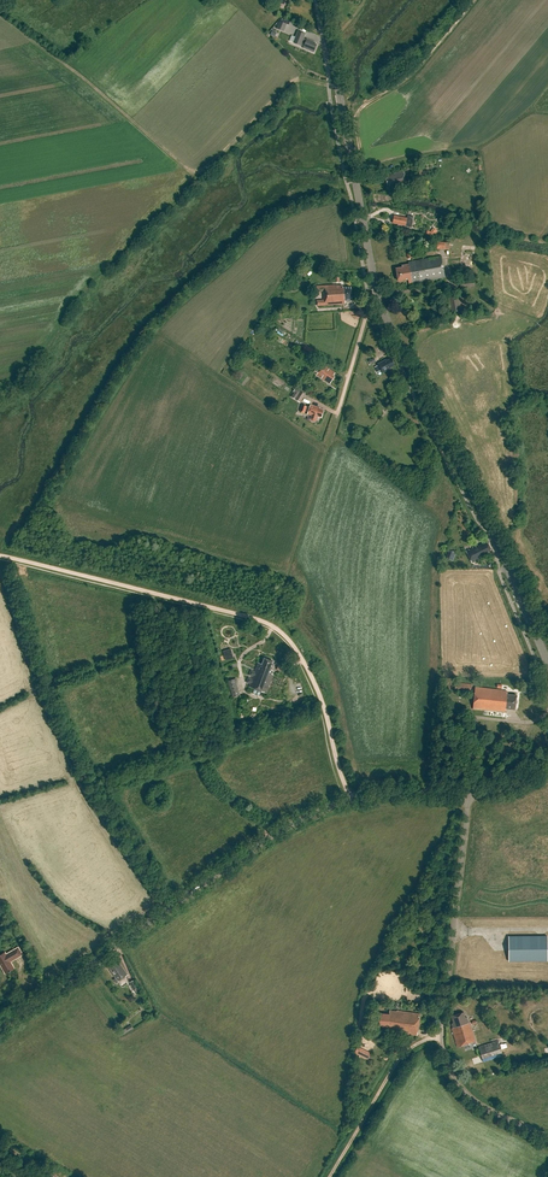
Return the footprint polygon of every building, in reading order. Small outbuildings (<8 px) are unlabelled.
[(284,32),(287,24),(280,21),(277,29),(284,32)] [(307,41),(304,39),(305,35),(298,32),(296,37),(292,36),(290,41),(294,43),(293,44),(304,48),(304,49),(313,52),(314,50),(315,50),(317,45),(315,45),(315,43),(307,40),(307,41)] [(388,179),(386,180),(387,185),(389,185),(390,188),(396,186),(396,187),(406,184),(403,172),(387,176),(388,179)] [(394,218),(393,223),(411,227),(412,220),(396,216),(396,218),(394,218)] [(402,267),(396,268),(397,273),(396,274),(397,277),(398,277),(398,281),(408,279),(409,284),(445,277),(441,256),(408,262),(409,264),(402,266),(402,267)] [(474,279),(460,281),(461,289),(475,288),(474,279)] [(316,286),(316,292),(323,291),(324,300),(317,300),(317,306),(345,304),(345,300),(352,300),(351,287),(343,287),(343,285),(338,286),(337,285),(316,286)] [(448,297),(451,313),(461,311),(458,295),(448,297)] [(306,345),(302,352),(313,358),(317,351),(306,345)] [(386,360),(378,364),(379,365),(375,367),(378,372),(381,370),(383,373),(391,369),(390,368),(395,366),(391,359),(386,361),(386,360)] [(334,376),(336,373),(323,365),(317,375),(330,384),(335,377),(334,376)] [(295,399),(300,403),(306,394),(301,391),(295,399)] [(307,414),(311,416),(310,419),(312,421),(314,422),(316,421),(318,417),(321,418),(324,410),(320,409),(320,408),(310,405),(309,408),(307,407),(307,406),(303,405),(300,412),(304,413),(305,411),(308,412),(307,414)] [(483,554),(491,550),(487,542),(477,548),(476,546),(467,551),(473,563),(485,557),(483,554)] [(452,560),(455,552),(448,550),(445,558),(452,560)] [(223,651),(226,661),(234,658),(231,649),(223,651)] [(267,694),(274,675),(272,674),(273,671),(272,670),(275,662),(265,659),(263,665),(258,663),(255,672),(251,671),(249,676),(253,677),(252,680),(248,678),(247,683),(251,684),(249,687),(254,689),(253,694),(260,696),(262,692),(267,694)] [(229,681),(233,697),(240,695),(236,679),(229,681)] [(455,692),(471,693),(472,684),(456,683),(455,692)] [(507,691),(503,691),(503,689),(475,687),(473,709),(505,712),(506,708),(515,709),(516,695),(507,694),(507,691)] [(509,937),(509,961),(547,961),(547,960),(547,937),(509,937)] [(11,962),(23,955),(19,948),(7,955),(6,953),(0,956),(0,963),(6,974),(15,969),(11,962)] [(117,962),(109,967),(112,971),(112,972),(116,978),(114,980),(116,983),(128,975),(120,964),(119,965),(117,962)] [(412,984),(421,985),(424,965),(414,964),(412,984)] [(134,980),(130,982),(133,990),(138,988),(134,980)] [(388,1027),(387,1031),(417,1035),(420,1013),(397,1010),(397,1011),(390,1010),(389,1014),(379,1013),(377,1026),(388,1027)] [(453,1028),(452,1028),(458,1046),(476,1041),(470,1022),(469,1023),(467,1016),(465,1017),(464,1012),(452,1016),(454,1023),(452,1023),(453,1028)] [(131,1025),(122,1031),(124,1035),(134,1028),(131,1025)] [(498,1040),(479,1046),(483,1062),(503,1055),(498,1040)]
